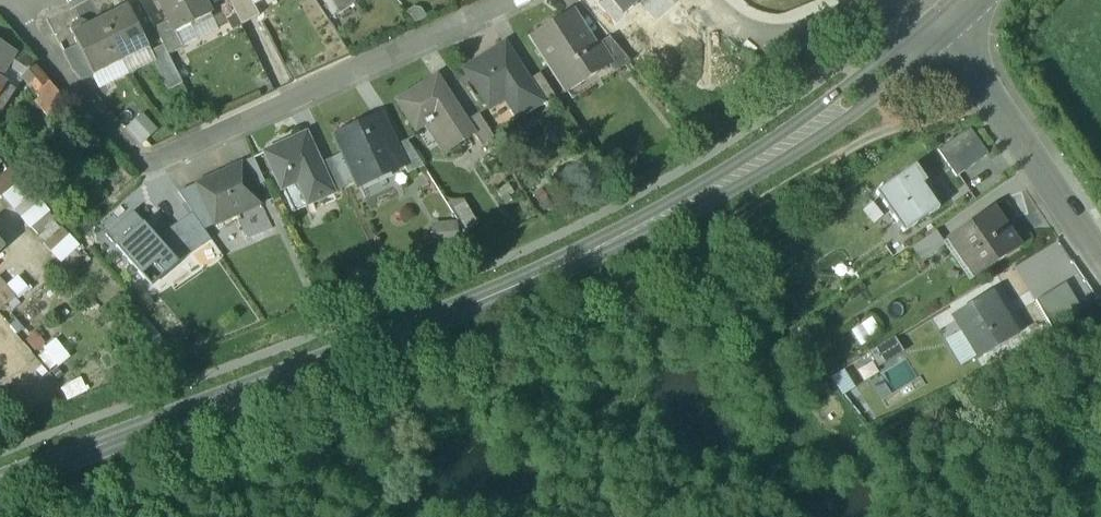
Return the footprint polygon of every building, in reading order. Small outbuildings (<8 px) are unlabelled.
[(167,22),(174,35),(175,34),(191,26),(190,25),(209,15),(209,16),(211,16),(203,0),(156,0),(167,22)] [(241,26),(258,17),(250,0),(228,0),(241,26)] [(328,22),(354,5),(351,0),(314,0),(328,22)] [(148,49),(127,7),(100,20),(121,63),(148,49)] [(572,14),(532,39),(568,95),(610,68),(611,67),(598,46),(594,49),(572,14)] [(100,20),(72,34),(93,76),(121,63),(100,20)] [(174,35),(167,22),(154,29),(163,46),(166,53),(168,56),(182,49),(175,34),(174,35)] [(611,39),(598,46),(611,67),(610,68),(614,75),(631,64),(611,39)] [(0,43),(0,74),(5,66),(14,53),(0,43)] [(163,46),(149,53),(153,60),(166,53),(163,46)] [(504,47),(464,72),(489,112),(505,102),(517,121),(542,106),(529,83),(504,47)] [(32,64),(14,53),(5,66),(23,78),(24,77),(32,64)] [(166,53),(153,60),(169,92),(182,85),(168,56),(166,53)] [(56,91),(32,64),(24,77),(42,104),(56,91)] [(553,98),(539,76),(529,83),(542,106),(553,98)] [(451,107),(435,81),(397,105),(415,133),(425,127),(442,154),(472,135),(473,137),(474,136),(467,124),(454,105),(451,107)] [(0,97),(0,112),(0,113),(15,91),(7,86),(0,97)] [(142,144),(159,129),(144,112),(127,127),(142,144)] [(477,117),(467,124),(474,136),(473,137),(480,148),(493,141),(477,117)] [(377,121),(337,139),(359,189),(404,169),(395,148),(390,151),(377,121)] [(939,152),(956,178),(988,156),(971,130),(939,152)] [(305,136),(264,155),(281,190),(301,181),(312,204),(332,195),(319,166),(305,136)] [(395,148),(404,169),(408,177),(424,170),(407,143),(395,148)] [(330,161),(319,166),(332,195),(343,190),(330,161)] [(243,166),(197,187),(216,228),(241,217),(249,234),(270,225),(256,196),(243,166)] [(58,264),(76,250),(14,167),(0,178),(0,186),(58,264)] [(916,167),(876,195),(904,235),(939,210),(923,187),(927,184),(916,167)] [(465,200),(453,206),(467,230),(478,224),(465,200)] [(990,209),(951,236),(978,277),(1018,250),(990,209)] [(153,289),(179,265),(156,241),(132,215),(106,238),(153,289)] [(193,216),(156,241),(179,265),(212,242),(193,216)] [(443,246),(467,235),(460,219),(436,230),(443,246)] [(933,233),(912,248),(922,262),(942,247),(933,233)] [(16,298),(0,281),(0,312),(16,298)] [(1039,296),(1050,320),(1081,306),(1070,283),(1039,296)] [(991,297),(953,320),(976,359),(986,353),(978,339),(1006,322),(991,297)] [(876,319),(854,328),(861,343),(882,334),(876,319)] [(1006,322),(978,339),(986,353),(976,359),(977,361),(1015,338),(1006,322)] [(878,362),(904,354),(900,339),(873,347),(878,362)]
